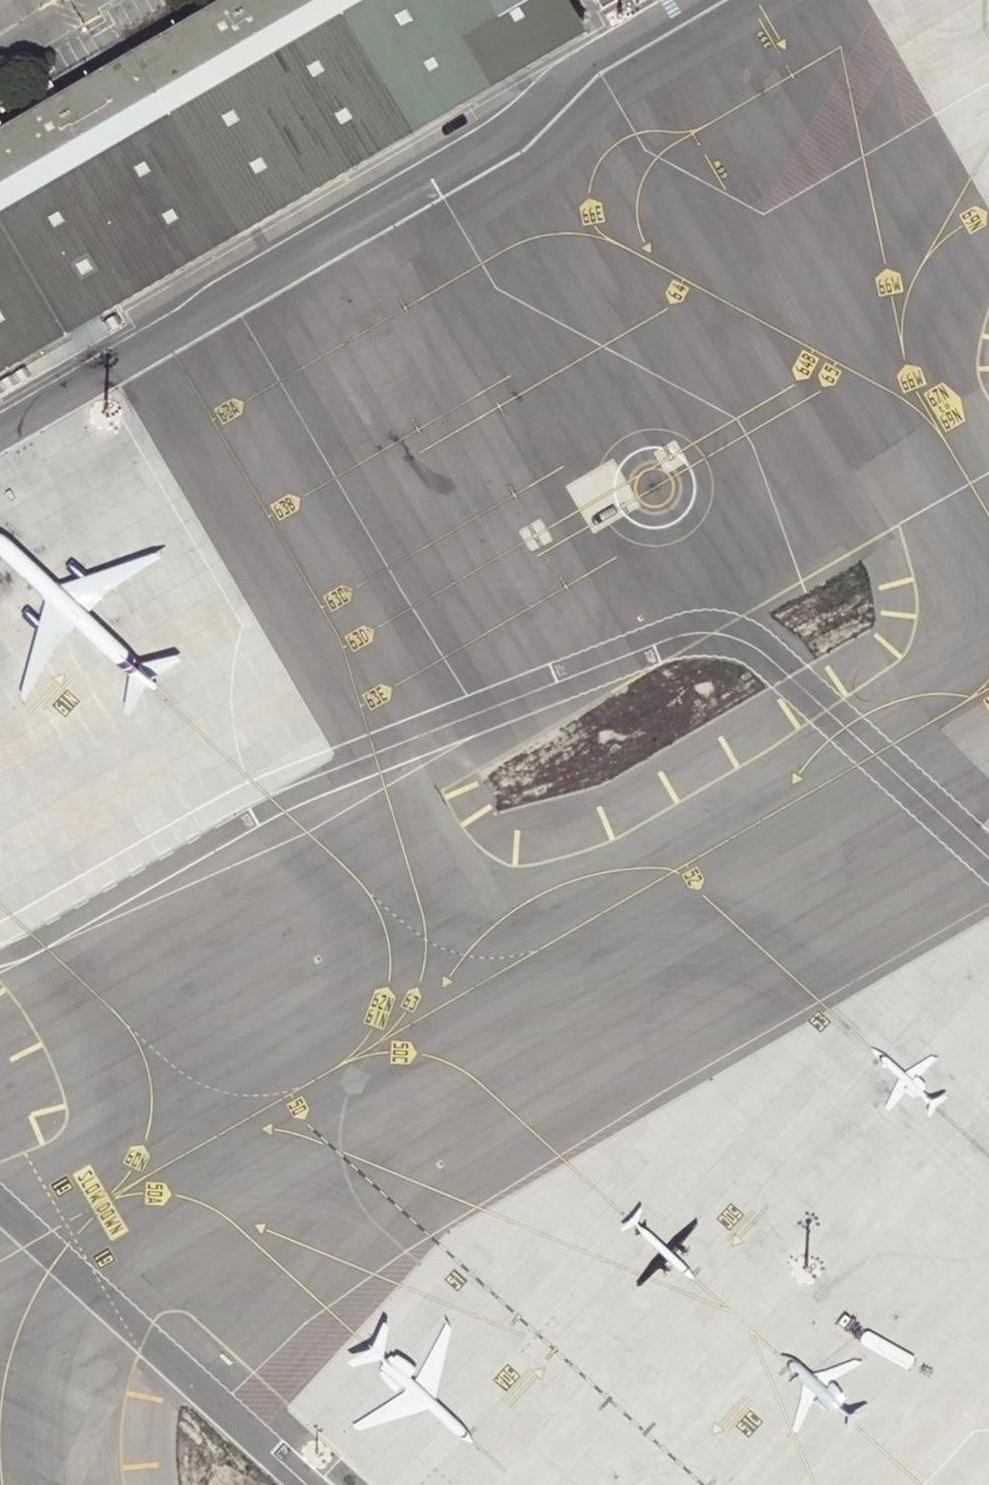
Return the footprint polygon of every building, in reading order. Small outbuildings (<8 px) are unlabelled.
[(588,33),(568,0),(245,0),(0,143),(0,376),(588,33)] [(602,14),(626,0),(594,0),(602,14)]
